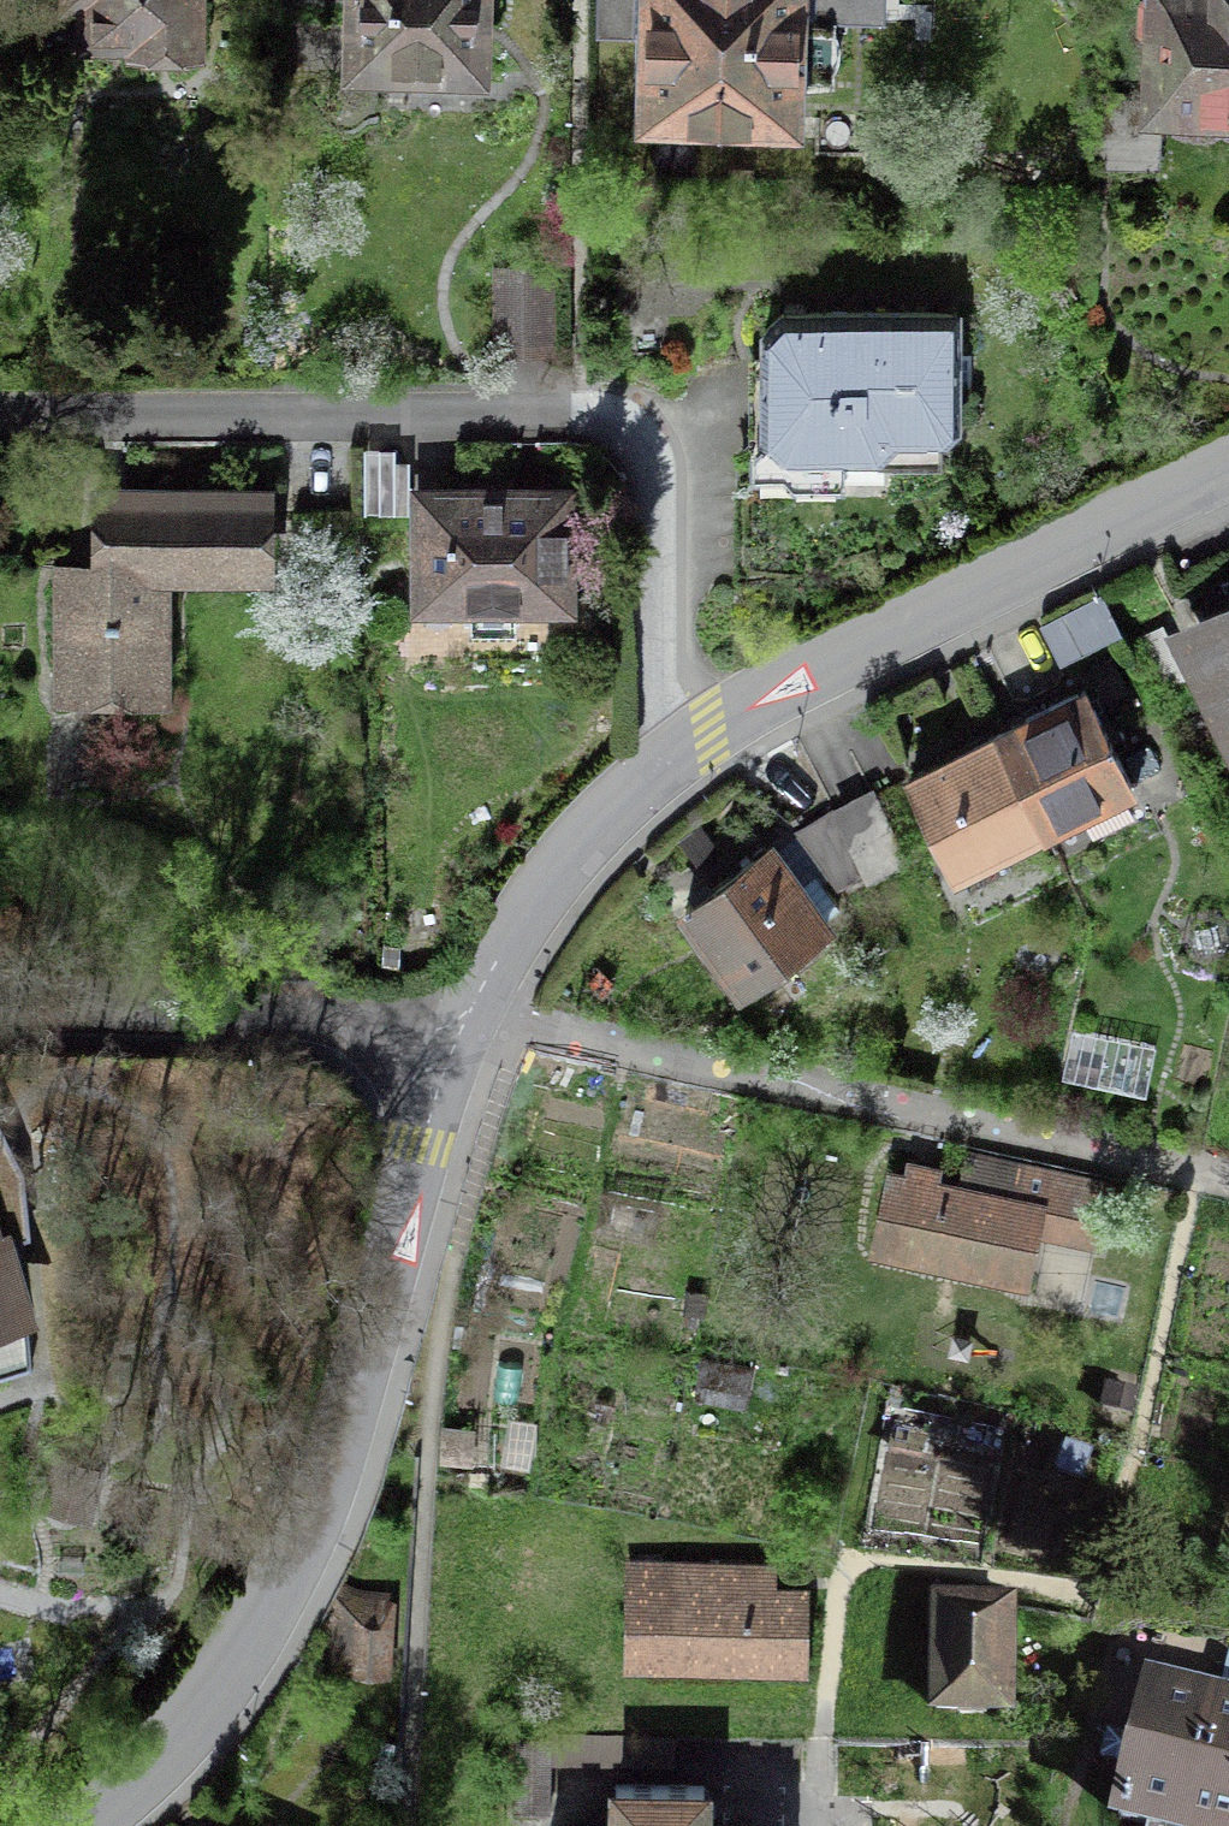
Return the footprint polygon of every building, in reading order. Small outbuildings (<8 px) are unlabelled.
[(87,22),(143,25),(143,58),(188,58),(188,37),(194,37),(194,0),(88,0),(87,22)] [(347,3),(359,3),(357,60),(476,63),(477,0),(347,0),(347,3)] [(597,32),(635,33),(636,0),(597,0),(597,32)] [(796,0),(650,0),(646,114),(662,115),(662,126),(698,127),(699,116),(764,118),(772,127),(788,128),(801,116),(801,99),(793,91),(794,76),(832,77),(833,68),(842,56),(842,40),(834,27),(834,19),(795,17),(796,0)] [(795,17),(834,19),(885,21),(886,0),(796,0),(795,17)] [(1139,28),(1150,40),(1156,40),(1153,101),(1153,104),(1228,108),(1228,0),(1140,0),(1139,28)] [(1153,104),(1153,101),(1104,98),(1101,163),(1150,165),(1153,104)] [(764,438),(765,439),(752,452),(752,474),(783,474),(792,484),(843,484),(843,465),(940,466),(940,438),(945,438),(957,426),(957,356),(957,312),(783,312),(765,330),(764,438)] [(972,356),(957,356),(957,395),(971,395),(972,356)] [(404,501),(406,438),(360,436),(357,499),(404,501)] [(110,700),(164,700),(164,570),(267,570),(267,494),(99,495),(99,567),(59,567),(60,678),(110,678),(110,700)] [(564,494),(422,495),(422,599),(470,599),(516,599),(564,598),(564,494)] [(1101,596),(1048,623),(1065,656),(1118,629),(1101,596)] [(516,599),(470,599),(470,620),(516,620),(516,599)] [(1202,633),(1219,666),(1206,672),(1224,709),(1228,706),(1228,620),(1202,633)] [(993,741),(1045,848),(1052,845),(1128,807),(1138,803),(1085,696),(993,741)] [(1009,866),(1045,848),(993,741),(901,786),(954,893),(965,887),(1009,866)] [(906,857),(874,792),(835,811),(864,868),(868,876),(906,857)] [(1128,807),(1052,845),(1060,862),(1098,843),(1096,839),(1135,820),(1128,807)] [(836,882),(864,868),(835,811),(796,830),(836,882)] [(743,986),(826,925),(821,918),(838,905),(820,878),(801,892),(768,847),(685,908),(743,986)] [(1012,872),(1009,866),(965,887),(968,893),(1012,872)] [(30,1234),(23,1170),(0,1124),(0,1244),(30,1234)] [(1039,1226),(1097,1239),(1109,1184),(967,1154),(960,1189),(889,1173),(873,1245),(1027,1278),(1039,1226)] [(31,1365),(19,1238),(0,1244),(0,1290),(4,1301),(0,1302),(0,1375),(31,1365)] [(60,1460),(49,1500),(87,1510),(98,1471),(60,1460)] [(802,1592),(742,1591),(742,1566),(631,1564),(628,1661),(800,1666),(802,1592)] [(1015,1709),(1016,1587),(930,1586),(929,1708),(1015,1709)] [(1177,1825),(1187,1825),(1224,1680),(1145,1660),(1107,1808),(1148,1819),(1177,1825)] [(1187,1825),(1228,1825),(1228,1682),(1224,1680),(1187,1825)] [(516,1740),(515,1809),(550,1810),(551,1740),(516,1740)] [(704,1785),(616,1784),(615,1825),(703,1825),(704,1785)]
